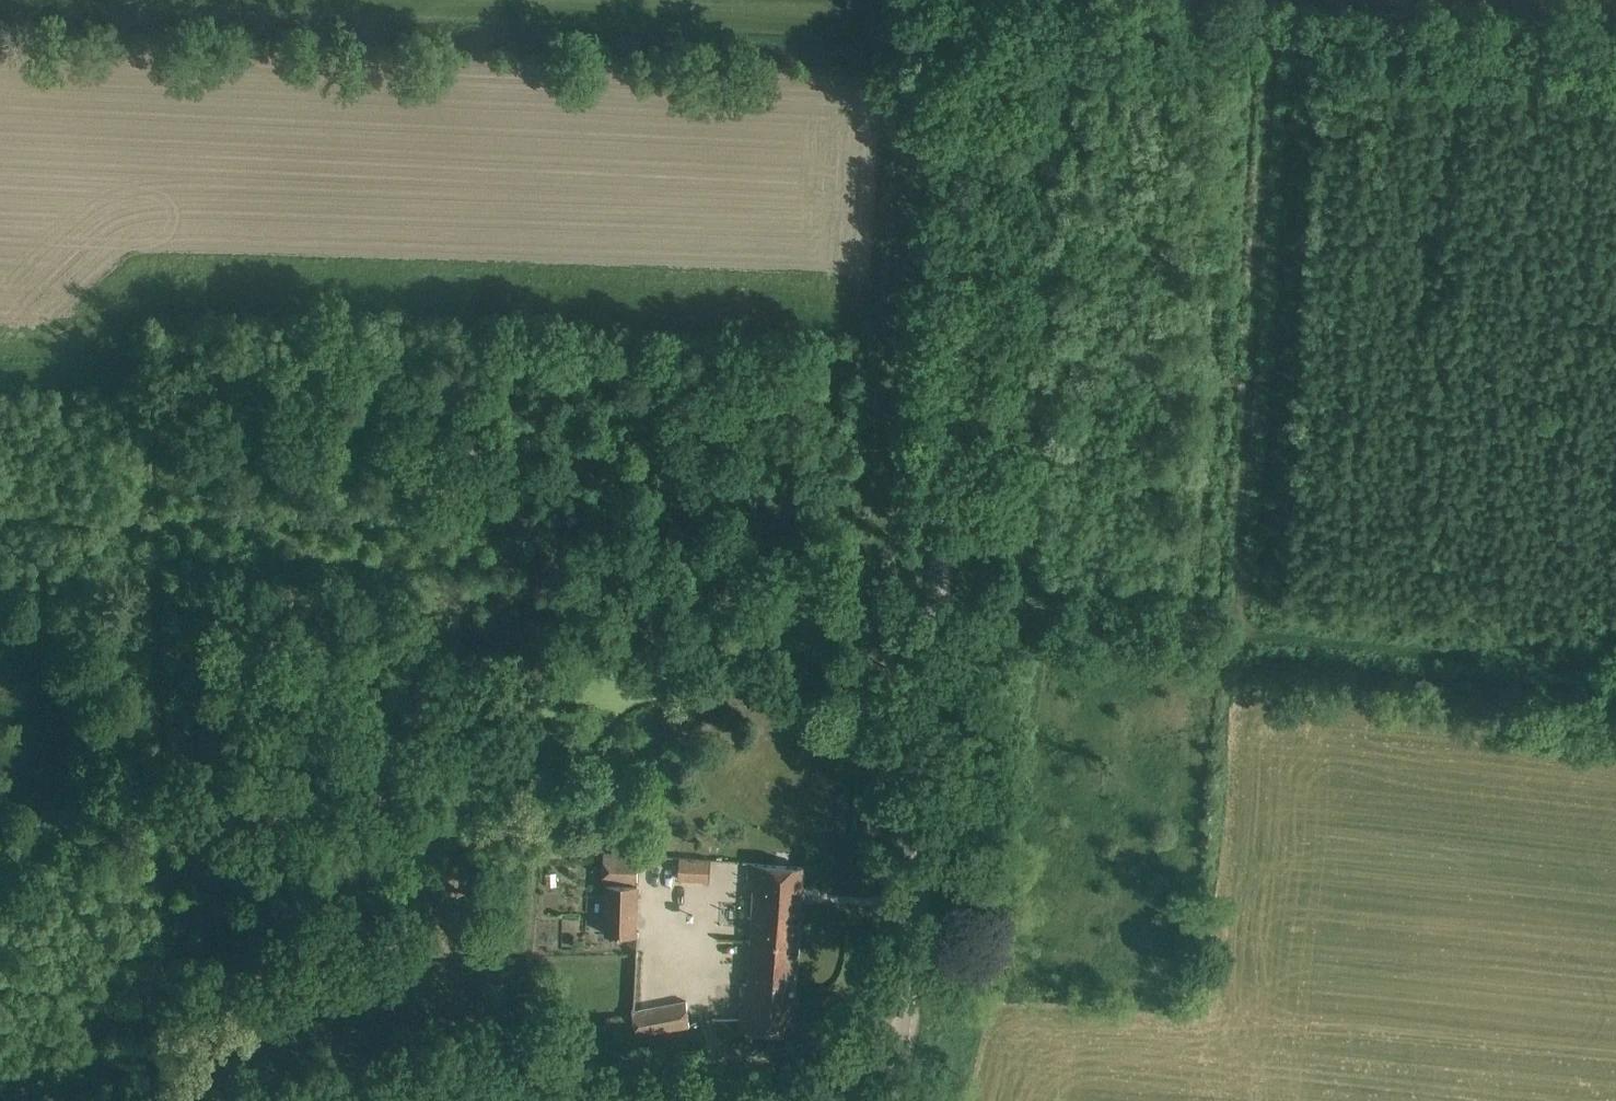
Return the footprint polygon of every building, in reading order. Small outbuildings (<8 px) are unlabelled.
[(639,851),(604,850),(603,885),(607,886),(605,932),(636,933),(639,851)] [(678,881),(709,883),(710,861),(679,859),(678,881)] [(803,866),(751,863),(749,887),(754,887),(750,945),(798,948),(803,866)] [(798,948),(750,945),(747,983),(743,983),(740,1027),(793,1030),(798,948)] [(690,1025),(687,1003),(686,1000),(632,1010),(636,1034),(690,1025)]
